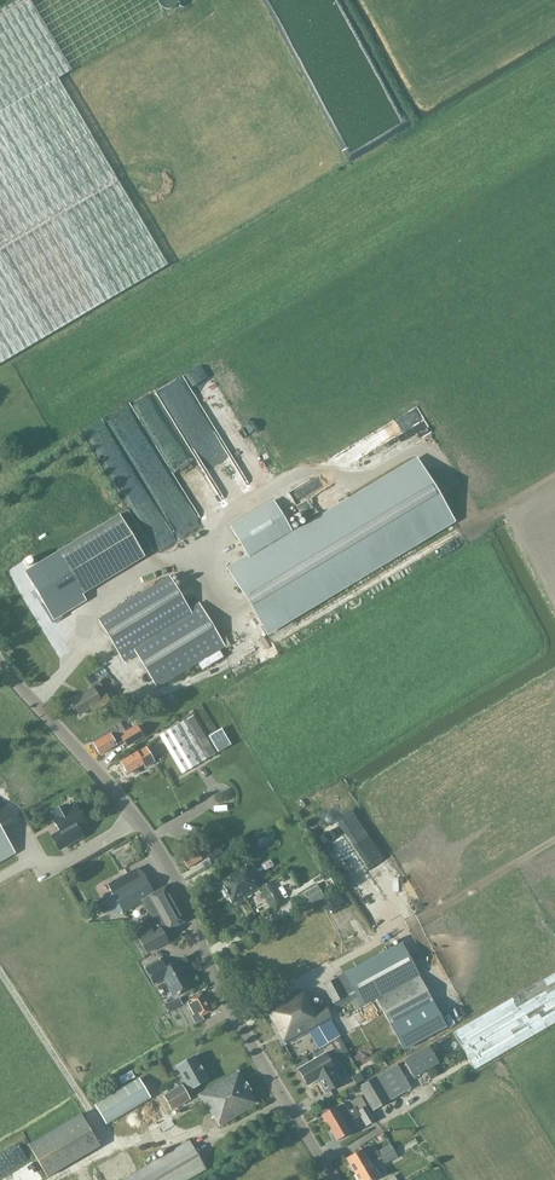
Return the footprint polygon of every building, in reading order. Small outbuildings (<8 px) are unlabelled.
[(168,266),(57,79),(164,15),(156,0),(34,0),(31,2),(29,0),(19,0),(0,11),(0,365),(168,266)] [(183,0),(158,0),(159,3),(161,7),(164,10),(169,11),(174,11),(178,9),(180,7),(181,4),(182,2),(183,0)] [(136,403),(138,414),(149,411),(147,401),(136,403)] [(232,476),(191,408),(176,417),(218,485),(232,476)] [(249,558),(228,570),(267,635),(455,522),(416,457),(292,532),(273,500),(230,526),(249,558)] [(119,515),(57,552),(60,557),(70,573),(82,594),(144,556),(119,515)] [(57,552),(25,572),(50,615),(53,620),(85,601),(82,594),(70,573),(60,557),(57,552)] [(169,576),(98,620),(118,652),(131,644),(157,686),(225,645),(199,602),(189,608),(169,576)] [(111,701),(100,684),(71,701),(79,715),(91,709),(93,712),(111,701)] [(182,774),(208,757),(186,720),(159,735),(182,774)] [(144,736),(137,725),(125,732),(120,723),(114,726),(91,739),(93,743),(92,743),(99,755),(122,741),(126,747),(144,736)] [(137,752),(120,762),(127,774),(145,764),(146,767),(155,762),(146,747),(143,749),(137,752)] [(221,810),(231,804),(228,798),(218,805),(221,810)] [(60,832),(52,836),(59,850),(77,840),(82,837),(76,828),(85,822),(84,820),(85,817),(82,813),(79,812),(75,805),(67,809),(65,805),(52,813),(55,816),(52,818),(60,832)] [(315,824),(361,912),(383,900),(361,858),(375,851),(350,805),(331,815),(331,816),(315,824)] [(16,853),(0,826),(0,862),(16,853)] [(201,856),(209,851),(204,843),(181,858),(188,868),(203,859),(201,856)] [(219,848),(207,856),(212,863),(224,855),(219,848)] [(220,879),(219,880),(219,881),(220,881),(231,902),(232,904),(233,903),(233,902),(259,888),(251,873),(250,873),(246,865),(220,879)] [(112,893),(105,896),(112,908),(118,904),(121,910),(122,912),(141,901),(150,917),(153,921),(149,924),(134,931),(146,953),(169,941),(164,932),(168,930),(168,931),(185,922),(165,886),(155,892),(145,875),(143,876),(127,884),(112,893)] [(259,886),(269,907),(278,903),(268,881),(259,886)] [(299,913),(325,898),(317,884),(292,899),(299,913)] [(352,988),(361,1005),(361,1006),(376,998),(390,1024),(434,1001),(402,943),(344,974),(323,985),(333,1004),(346,997),(343,993),(352,988)] [(165,968),(160,959),(144,968),(153,985),(163,980),(173,996),(192,985),(187,976),(188,976),(179,960),(165,968)] [(459,1043),(475,1070),(554,1024),(554,973),(452,1033),(459,1043)] [(304,990),(266,1010),(284,1046),(310,1032),(329,1022),(333,1020),(325,1004),(316,1008),(310,997),(308,998),(304,990)] [(202,1017),(211,1011),(202,993),(190,999),(191,1000),(188,1002),(194,1015),(191,1017),(196,1025),(204,1021),(202,1017)] [(434,1001),(390,1024),(404,1050),(447,1027),(434,1001)] [(182,1002),(171,1007),(175,1019),(187,1014),(182,1002)] [(458,1008),(450,1010),(453,1022),(462,1020),(458,1008)] [(211,1017),(216,1024),(223,1019),(218,1012),(211,1017)] [(337,1037),(331,1040),(338,1056),(344,1053),(337,1037)] [(404,1060),(413,1076),(414,1078),(439,1063),(429,1046),(404,1060)] [(317,1080),(325,1093),(341,1084),(333,1071),(335,1070),(325,1053),(298,1069),(307,1086),(317,1080)] [(194,1056),(176,1067),(190,1090),(208,1080),(194,1056)] [(412,1088),(407,1079),(398,1064),(359,1087),(373,1111),(412,1088)] [(130,1069),(118,1075),(121,1082),(134,1076),(130,1069)] [(238,1070),(197,1094),(212,1118),(214,1117),(219,1127),(258,1104),(238,1070)] [(360,1072),(351,1077),(355,1084),(364,1079),(360,1072)] [(96,1105),(106,1122),(149,1096),(139,1079),(96,1105)] [(191,1100),(182,1085),(175,1088),(163,1095),(172,1111),(191,1100)] [(329,1128),(366,1105),(361,1096),(352,1101),(355,1107),(348,1110),(344,1103),(321,1116),(329,1128)] [(402,1108),(413,1103),(411,1098),(400,1103),(402,1108)] [(366,1105),(329,1128),(336,1141),(351,1132),(347,1124),(361,1116),(367,1126),(376,1121),(366,1105)] [(47,1177),(100,1146),(80,1114),(28,1144),(47,1177)] [(401,1149),(414,1141),(411,1136),(398,1144),(401,1149)] [(206,1169),(189,1140),(121,1179),(188,1179),(206,1169)] [(363,1149),(347,1159),(355,1173),(381,1158),(378,1152),(377,1150),(366,1156),(363,1149)] [(355,1173),(359,1179),(374,1179),(378,1177),(373,1168),(384,1162),(391,1158),(392,1159),(398,1156),(395,1150),(381,1158),(355,1173)]
